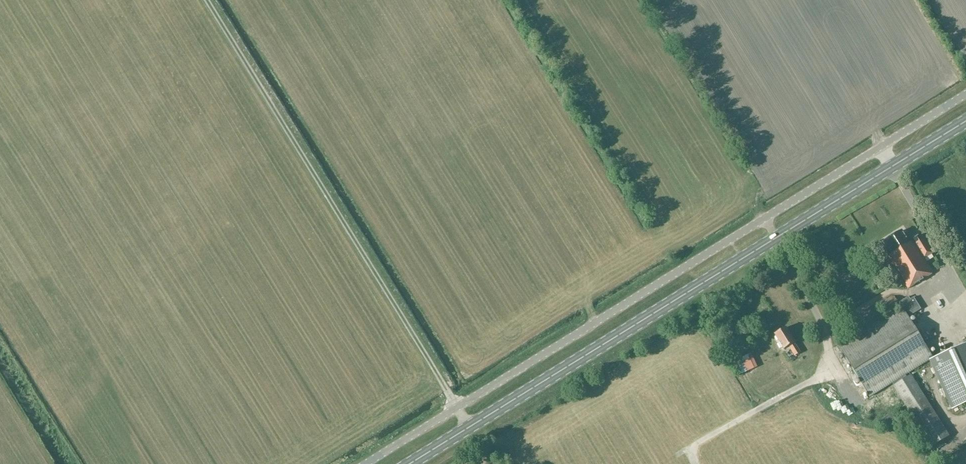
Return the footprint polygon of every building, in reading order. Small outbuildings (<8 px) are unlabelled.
[(908,289),(933,273),(924,259),(933,254),(921,234),(912,240),(910,236),(907,238),(903,230),(883,242),(888,250),(885,251),(894,265),(886,270),(898,289),(905,285),(908,289)] [(901,307),(849,339),(838,346),(870,398),(933,358),(908,317),(921,309),(914,297),(911,299),(909,296),(899,303),(894,295),(877,306),(883,316),(900,305),(901,307)] [(942,306),(947,304),(941,295),(937,298),(942,306)] [(775,335),(780,342),(778,343),(781,349),(783,348),(784,350),(789,347),(795,356),(801,353),(795,343),(786,328),(775,335)] [(934,358),(950,395),(965,388),(965,344),(934,358)] [(731,360),(738,375),(757,367),(751,353),(742,357),(741,356),(731,360)] [(893,386),(932,447),(950,436),(911,374),(893,386)]
